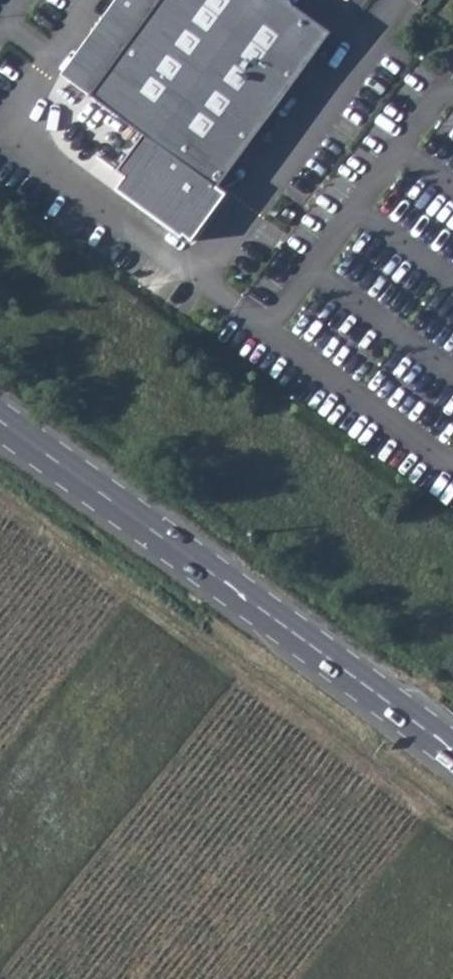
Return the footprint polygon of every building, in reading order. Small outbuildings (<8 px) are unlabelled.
[(323,31),(281,0),(152,0),(150,2),(147,0),(109,0),(102,10),(109,15),(130,30),(84,93),(137,132),(111,168),(137,187),(129,198),(185,238),(198,221),(189,214),(210,185),(323,31)] [(130,30),(109,15),(64,78),(84,93),(130,30)] [(210,185),(189,214),(198,221),(219,192),(210,185)]
